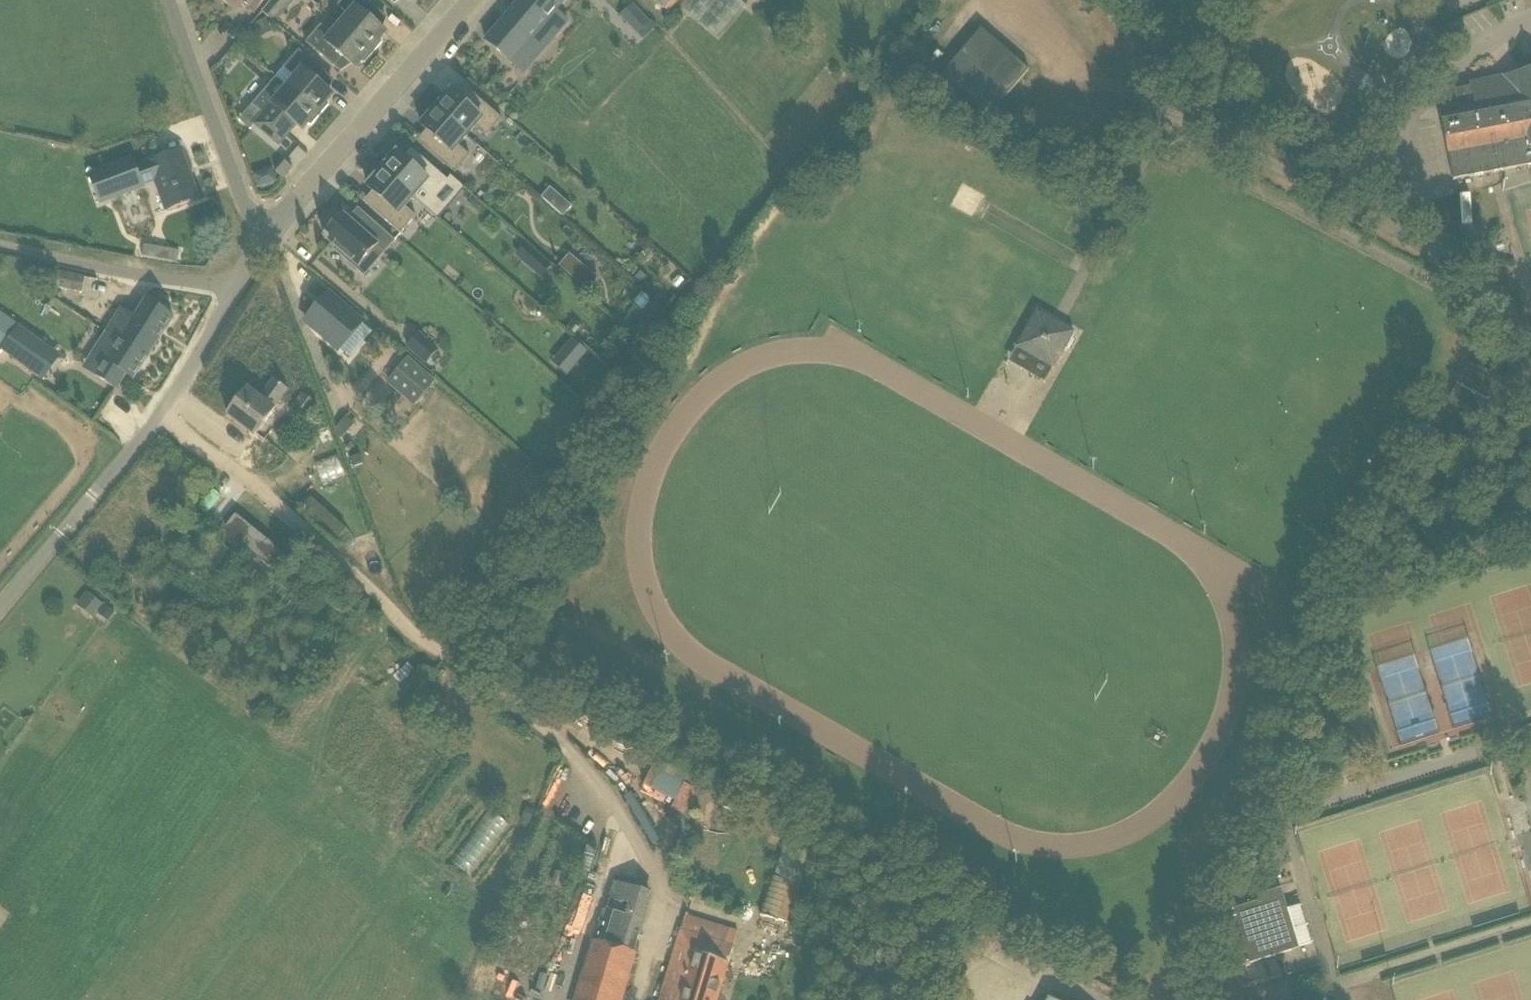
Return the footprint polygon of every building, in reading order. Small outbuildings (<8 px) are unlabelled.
[(222,5),(224,3),(236,12),(243,3),(255,13),(266,0),(216,0),(222,5)] [(263,13),(276,24),(295,0),(274,0),(263,13)] [(367,0),(343,0),(337,6),(349,16),(341,25),(374,54),(383,44),(382,40),(386,34),(376,26),(385,16),(367,0)] [(486,41),(524,74),(568,22),(556,11),(566,0),(521,0),(486,41)] [(671,0),(654,0),(664,8),(671,0)] [(664,8),(669,13),(680,0),(671,0),(664,8)] [(746,3),(742,0),(697,0),(688,13),(722,36),(746,3)] [(651,23),(642,13),(629,26),(638,35),(651,23)] [(273,33),(267,19),(255,24),(262,38),(273,33)] [(374,54),(341,25),(332,35),(321,25),(306,43),(338,71),(347,60),(357,69),(361,63),(365,64),(374,54)] [(981,29),(960,54),(1008,95),(1029,71),(981,29)] [(296,78),(288,88),(321,116),(329,106),(328,102),(333,97),(323,88),(332,78),(299,50),(284,68),(296,78)] [(1491,79),(1495,99),(1439,110),(1450,165),(1453,178),(1530,162),(1530,71),(1491,79)] [(288,88),(276,78),(253,105),(264,115),(256,125),(276,142),(293,123),(303,131),(308,126),(312,126),(321,116),(288,88)] [(434,107),(467,136),(475,126),(487,136),(502,119),(470,91),(462,101),(452,92),(447,97),(445,95),(434,107)] [(459,145),(467,136),(434,107),(423,119),(426,122),(422,126),(432,135),(423,145),(455,173),(470,155),(459,145)] [(149,164),(143,166),(149,183),(156,180),(167,211),(199,199),(181,151),(149,163),(149,164)] [(380,169),(413,197),(422,188),(433,198),(448,180),(417,152),(408,162),(398,154),(394,159),(391,156),(380,169)] [(149,183),(143,166),(136,168),(133,159),(90,175),(100,203),(143,187),(142,185),(149,183)] [(276,173),(284,180),(293,169),(286,163),(276,173)] [(278,182),(273,168),(254,174),(259,189),(278,182)] [(405,207),(413,197),(380,169),(370,181),(372,183),(368,188),(378,197),(369,207),(401,234),(416,217),(405,207)] [(556,198),(557,193),(551,188),(541,198),(550,206),(554,201),(556,198)] [(328,233),(324,238),(359,268),(377,246),(385,252),(394,241),(363,214),(354,224),(344,215),(337,223),(335,221),(326,231),(328,233)] [(144,245),(142,257),(174,263),(176,251),(144,245)] [(559,267),(587,291),(598,279),(569,255),(559,267)] [(541,256),(529,268),(541,279),(553,267),(541,256)] [(55,271),(52,286),(82,293),(85,277),(55,271)] [(634,279),(641,285),(647,277),(640,272),(634,279)] [(307,323),(338,350),(362,323),(330,296),(307,323)] [(107,332),(148,359),(174,318),(146,300),(135,317),(122,308),(107,332)] [(1017,349),(1053,370),(1074,333),(1038,312),(1017,349)] [(0,313),(0,348),(16,324),(0,313)] [(33,374),(52,349),(20,326),(2,351),(33,374)] [(117,389),(126,374),(134,379),(148,359),(107,332),(93,353),(105,361),(96,376),(117,389)] [(439,350),(419,334),(407,349),(426,365),(439,350)] [(570,376),(588,350),(570,337),(552,364),(570,376)] [(434,384),(406,361),(389,380),(418,404),(434,384)] [(288,391),(273,380),(259,399),(248,390),(228,416),(255,436),(275,410),(274,410),(288,391)] [(291,412),(307,423),(319,405),(304,394),(291,412)] [(355,424),(346,417),(337,428),(346,435),(355,424)] [(1428,434),(1432,427),(1421,421),(1417,428),(1428,434)] [(364,465),(360,456),(351,459),(355,468),(364,465)] [(312,500),(304,509),(338,540),(346,531),(312,500)] [(238,518),(227,531),(270,567),(282,553),(283,552),(236,515),(235,516),(238,518)] [(90,595),(78,609),(92,620),(103,606),(90,595)] [(649,792),(674,798),(671,809),(690,815),(698,787),(681,783),(685,771),(657,764),(649,792)] [(799,884),(773,876),(761,914),(787,922),(799,884)] [(651,897),(622,888),(617,904),(609,901),(606,911),(602,910),(574,999),(620,999),(651,897)] [(1258,902),(1222,913),(1238,967),(1245,966),(1245,967),(1249,966),(1249,964),(1299,949),(1280,889),(1256,896),(1258,902)] [(660,999),(719,999),(730,965),(729,964),(738,931),(686,915),(660,999)]
